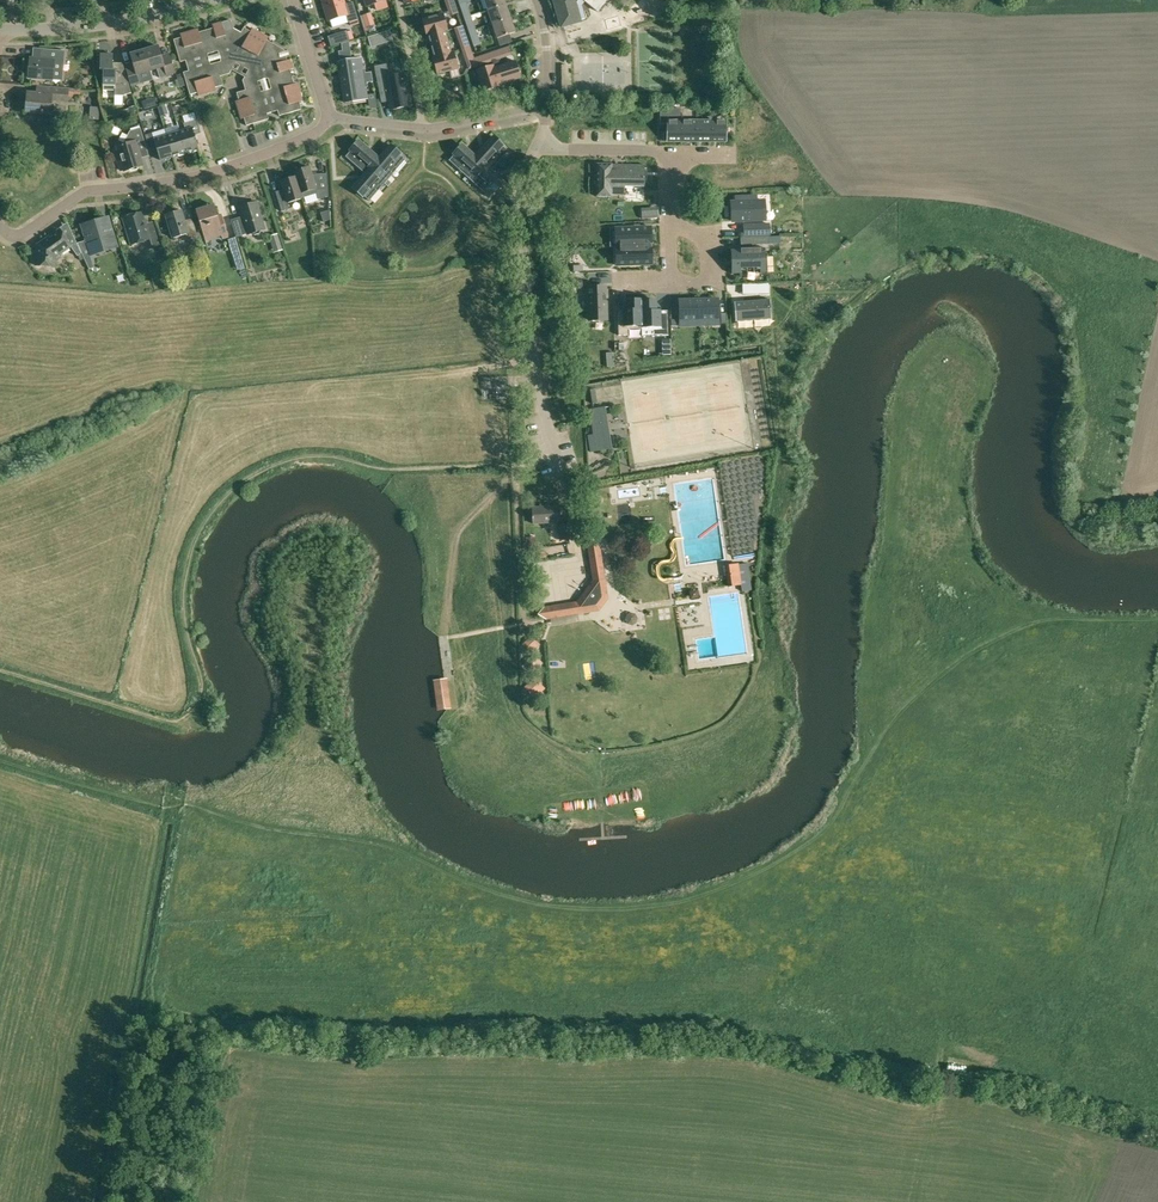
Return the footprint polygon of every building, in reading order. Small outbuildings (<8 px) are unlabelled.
[(328,20),(347,15),(349,22),(358,20),(353,2),(345,5),(343,0),(322,0),(328,20)] [(488,9),(505,3),(504,0),(484,0),(488,9)] [(561,26),(580,21),(580,20),(585,18),(581,5),(585,1),(598,11),(607,0),(554,0),(561,26)] [(459,4),(464,18),(471,16),(466,1),(459,4)] [(663,2),(664,14),(671,14),(670,2),(663,2)] [(488,9),(492,23),(510,17),(505,3),(488,9)] [(366,27),(374,24),(370,12),(362,15),(366,27)] [(427,36),(428,36),(445,31),(448,30),(443,13),(422,19),(427,36)] [(464,18),(469,32),(476,30),(471,16),(464,18)] [(492,23),(497,38),(515,32),(510,17),(492,23)] [(199,96),(217,90),(215,87),(222,85),(220,76),(230,73),(235,63),(242,66),(260,33),(252,28),(251,31),(244,27),(241,32),(233,28),(231,19),(213,24),(214,28),(199,32),(198,29),(181,34),(181,37),(174,39),(181,62),(186,60),(189,71),(184,72),(190,94),(198,92),(199,96)] [(393,40),(390,30),(368,37),(371,47),(393,40)] [(474,46),(480,44),(476,30),(469,32),(474,46)] [(445,31),(428,36),(434,57),(451,52),(445,31)] [(349,41),(346,32),(328,37),(331,47),(341,44),(349,41)] [(281,62),(279,53),(271,49),(274,44),(267,40),(269,38),(260,33),(242,66),(248,70),(243,80),(246,90),(237,92),(239,100),(236,101),(241,119),(244,118),(247,125),(253,123),(269,119),(267,113),(278,110),(279,115),(301,109),(299,102),(303,101),(297,83),(294,84),(290,70),(293,69),(290,59),(281,62)] [(470,46),(468,40),(464,42),(459,43),(461,49),(470,46)] [(342,51),(350,49),(349,41),(341,44),(342,51)] [(158,46),(145,50),(151,70),(157,68),(160,78),(176,73),(170,53),(161,55),(158,46)] [(472,52),(470,46),(461,49),(463,55),(472,52)] [(53,79),(62,80),(65,51),(47,49),(46,59),(30,58),(29,77),(53,79)] [(125,65),(131,86),(147,81),(144,72),(151,70),(145,50),(131,54),(133,63),(125,65)] [(451,52),(434,57),(433,57),(437,74),(458,68),(453,51),(451,52)] [(490,53),(492,61),(498,59),(496,51),(490,53)] [(492,61),(490,53),(484,54),(486,63),(492,61)] [(115,84),(115,95),(123,95),(131,93),(124,66),(115,68),(115,69),(113,69),(113,54),(100,54),(100,69),(103,69),(103,84),(115,84)] [(384,56),(373,58),(378,84),(386,82),(389,101),(409,98),(403,66),(387,69),(384,56)] [(366,78),(372,77),(371,72),(365,73),(364,69),(362,69),(360,58),(339,61),(342,82),(366,78)] [(516,61),(494,67),(499,84),(521,78),(516,61)] [(499,84),(494,67),(494,65),(477,70),(483,91),(500,85),(499,84)] [(342,82),(345,102),(366,99),(365,87),(367,87),(367,83),(366,78),(342,82)] [(26,112),(51,114),(52,100),(68,102),(69,93),(80,94),(81,89),(69,88),(70,88),(39,85),(37,85),(36,92),(27,91),(26,112)] [(158,105),(156,97),(149,99),(151,107),(158,105)] [(161,105),(158,106),(161,116),(168,114),(165,104),(161,105)] [(130,115),(136,112),(134,106),(128,108),(130,115)] [(90,119),(99,120),(100,108),(91,107),(90,119)] [(180,132),(186,152),(199,148),(195,135),(202,133),(197,119),(184,123),(186,130),(180,132)] [(667,140),(682,140),(682,121),(667,121),(667,140)] [(682,121),(682,140),(697,140),(697,121),(682,121)] [(711,140),(711,121),(697,121),(697,140),(711,140)] [(726,121),(711,121),(711,140),(726,140),(726,121)] [(124,169),(125,171),(143,165),(140,157),(142,154),(148,152),(140,127),(131,130),(132,133),(128,135),(117,156),(121,170),(124,169)] [(167,136),(173,156),(186,152),(180,132),(167,136)] [(251,138),(253,146),(274,140),(272,132),(251,138)] [(156,146),(160,160),(173,156),(167,136),(154,140),(152,133),(145,135),(149,148),(156,146)] [(495,137),(475,158),(483,164),(490,171),(508,151),(502,145),(503,144),(502,143),(501,145),(494,138),(495,137)] [(346,157),(366,174),(373,167),(379,160),(358,141),(357,142),(358,142),(352,149),(351,148),(350,149),(351,150),(346,157)] [(392,145),(379,160),(373,167),(387,180),(406,159),(399,153),(400,152),(399,152),(398,153),(391,147),(392,146),(392,145)] [(449,160),(469,179),(483,164),(475,158),(461,145),(461,146),(462,147),(456,153),(454,152),(454,153),(455,154),(449,160)] [(635,166),(635,159),(624,159),(624,164),(612,164),(597,164),(597,183),(597,196),(611,196),(611,195),(619,196),(619,197),(650,197),(650,195),(651,195),(651,183),(651,166),(635,166)] [(483,164),(469,179),(474,183),(490,198),(496,191),(497,192),(497,191),(496,190),(502,184),(503,185),(504,184),(503,183),(490,171),(483,164)] [(296,177),(303,198),(317,193),(319,199),(328,196),(327,173),(311,174),(309,167),(294,172),(296,177)] [(373,167),(366,174),(359,183),(354,189),(355,188),(362,194),(361,195),(362,196),(362,195),(369,201),(385,183),(387,180),(373,167)] [(277,196),(282,211),(290,208),(288,202),(303,198),(296,177),(281,181),(285,193),(277,196)] [(234,185),(227,188),(231,202),(238,200),(234,185)] [(731,203),(732,222),(763,220),(762,202),(756,202),(756,197),(740,197),(740,202),(731,203)] [(231,220),(236,237),(248,233),(248,234),(252,233),(255,235),(259,233),(261,230),(265,229),(256,202),(239,207),(242,216),(231,220)] [(196,210),(206,240),(222,235),(223,238),(229,237),(222,214),(218,215),(214,205),(196,210)] [(330,220),(329,209),(320,212),(323,222),(330,220)] [(188,233),(190,240),(198,238),(193,222),(185,225),(181,210),(166,215),(173,237),(188,233)] [(150,239),(153,247),(160,245),(155,228),(148,230),(142,212),(123,218),(132,245),(150,239)] [(81,225),(88,248),(116,239),(109,216),(81,225)] [(756,236),(771,235),(770,223),(755,224),(756,236)] [(655,228),(621,230),(622,246),(653,245),(653,243),(656,242),(655,228)] [(35,265),(56,267),(56,262),(62,253),(71,246),(77,256),(82,253),(77,243),(72,232),(65,237),(60,229),(41,242),(37,249),(35,265)] [(270,236),(272,244),(280,241),(278,234),(270,236)] [(235,237),(228,239),(238,270),(245,268),(235,237)] [(653,245),(622,246),(623,265),(657,264),(656,247),(654,247),(653,245)] [(741,273),(741,268),(764,267),(763,248),(730,249),(731,274),(741,273)] [(158,262),(165,260),(162,252),(155,254),(158,262)] [(574,280),(574,288),(584,287),(584,280),(574,280)] [(769,284),(759,284),(759,294),(769,294),(769,284)] [(606,319),(604,286),(587,286),(589,320),(606,319)] [(734,302),(735,322),(771,319),(769,299),(734,302)] [(699,320),(698,300),(679,301),(680,320),(699,320)] [(718,319),(718,300),(698,300),(699,320),(718,319)] [(642,331),(641,302),(626,302),(626,316),(618,316),(618,337),(628,337),(628,331),(642,331)] [(657,303),(641,303),(642,331),(642,332),(656,332),(657,338),(668,337),(668,312),(657,313),(657,303)] [(671,339),(662,340),(662,355),(671,355),(671,339)] [(588,435),(591,451),(611,448),(604,407),(590,409),(594,434),(588,435)] [(532,507),(533,524),(560,522),(559,505),(532,507)] [(624,525),(645,523),(645,518),(634,519),(633,506),(622,507),(624,525)] [(560,524),(561,540),(570,539),(569,523),(560,524)] [(526,537),(526,549),(536,549),(535,537),(526,537)] [(539,614),(547,619),(599,610),(608,598),(599,545),(593,539),(588,547),(593,580),(585,591),(577,602),(544,607),(539,614)] [(741,585),(742,591),(748,591),(744,563),(739,564),(739,563),(725,565),(728,586),(741,585)] [(676,583),(679,592),(687,590),(684,581),(676,583)] [(690,591),(691,599),(699,598),(698,590),(690,591)] [(694,615),(694,607),(684,608),(684,624),(703,624),(703,615),(694,615)] [(539,643),(532,637),(525,643),(532,650),(539,643)] [(527,662),(534,668),(541,661),(534,655),(527,662)] [(593,680),(601,676),(595,661),(586,665),(593,680)] [(447,678),(433,680),(437,710),(451,708),(447,678)] [(533,679),(525,687),(534,695),(542,687),(533,679)] [(682,786),(693,787),(693,778),(682,778),(682,786)] [(661,794),(680,789),(678,780),(659,786),(661,794)] [(627,798),(656,798),(656,789),(627,789),(627,798)] [(610,805),(620,803),(617,793),(608,795),(610,805)]
